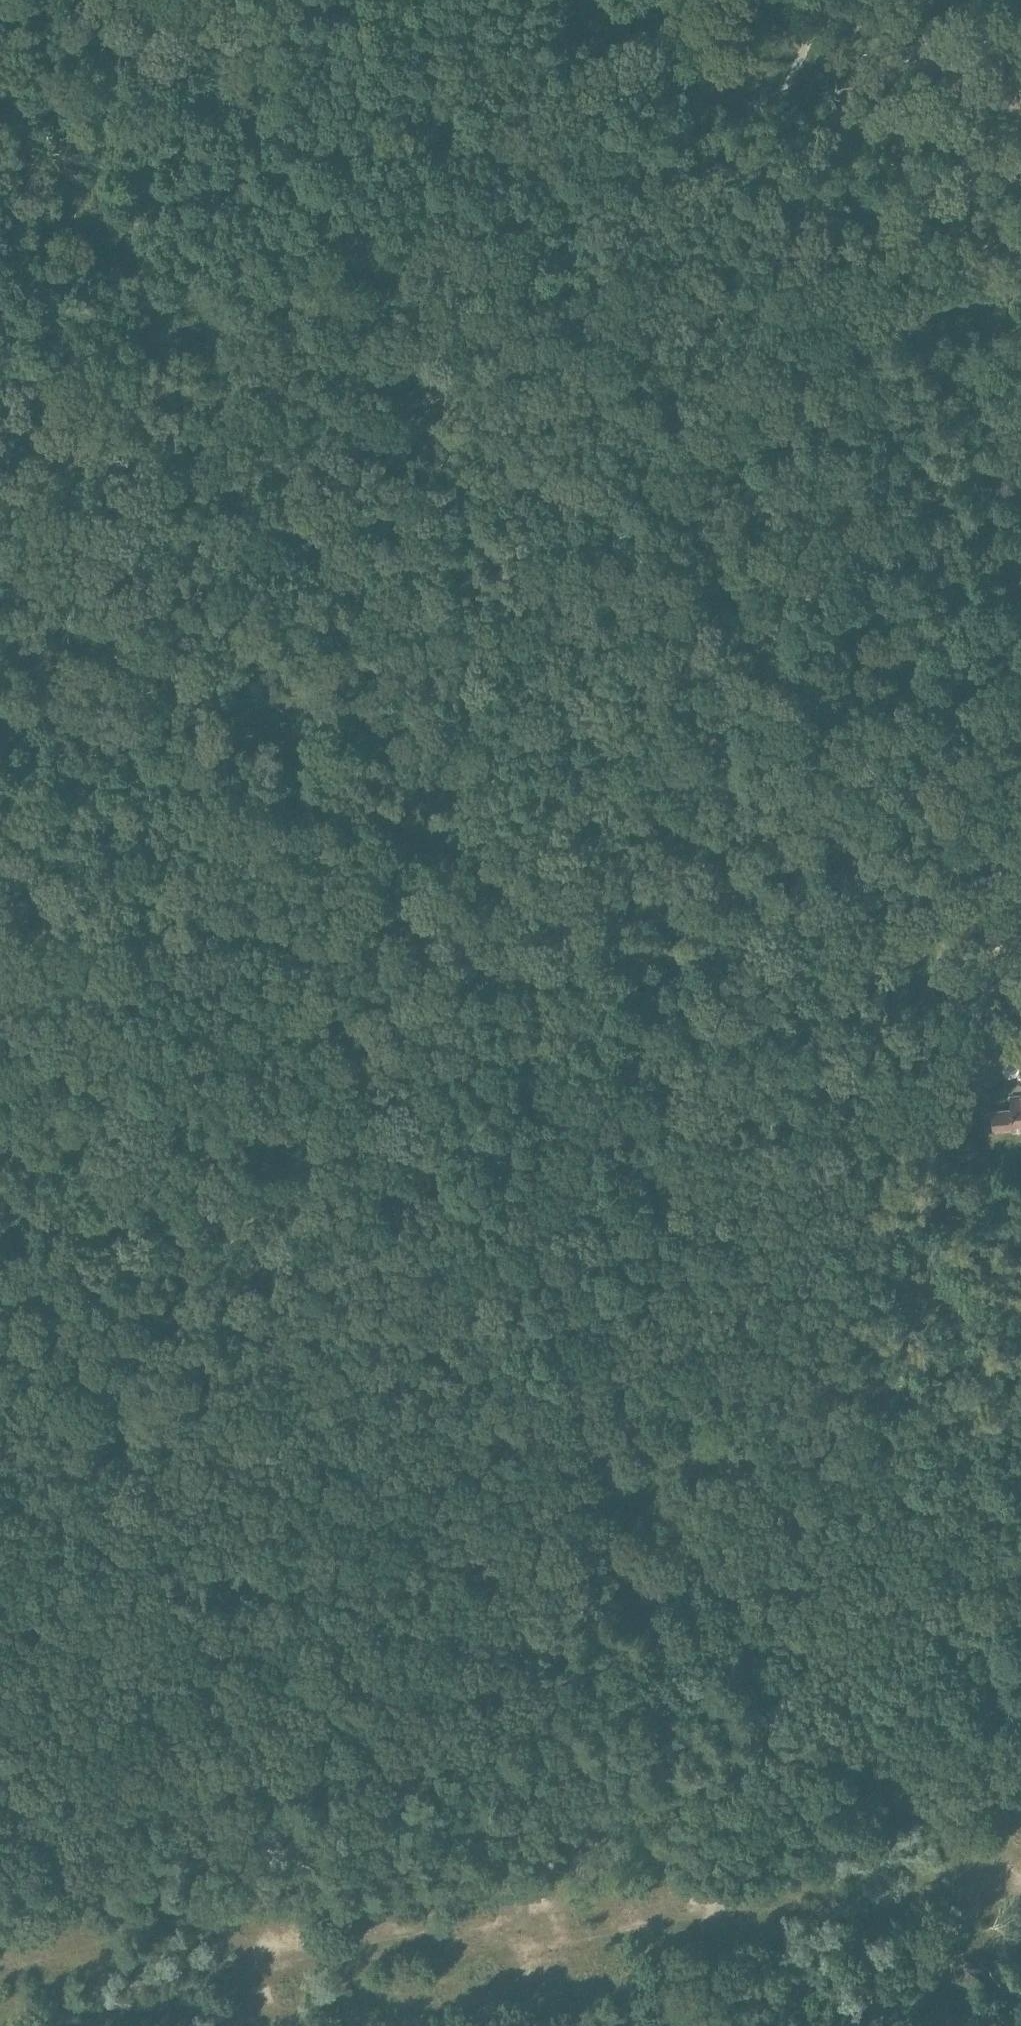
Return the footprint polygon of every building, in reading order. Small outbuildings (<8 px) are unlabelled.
[(1020,1129),(1020,1095),(1008,1097),(1010,1111),(990,1113),(992,1131),(1012,1129),(1012,1130),(1020,1129)]
